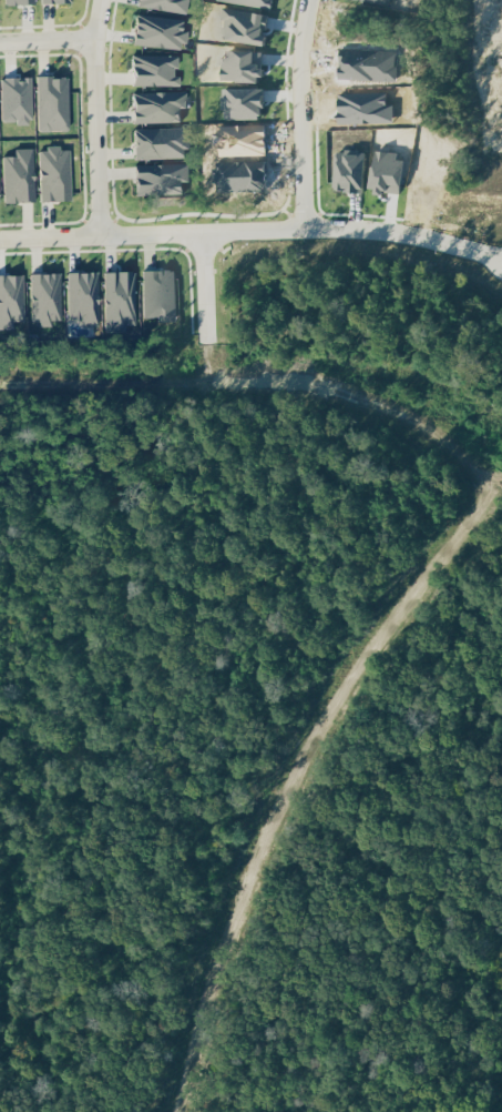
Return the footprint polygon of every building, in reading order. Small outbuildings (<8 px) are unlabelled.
[(186,13),(188,0),(144,0),(143,7),(186,13)] [(139,44),(187,50),(191,20),(142,14),(139,44)] [(181,54),(136,54),(136,85),(184,85),(184,75),(181,75),(181,54)] [(72,75),(43,77),(44,130),(73,130),(72,75)] [(136,123),(189,121),(188,91),(135,93),(136,123)] [(139,159),(193,158),(192,128),(139,129),(139,159)] [(76,201),(74,150),(64,150),(64,148),(43,148),(45,202),(76,201)] [(40,203),(39,149),(20,149),(20,156),(7,156),(8,203),(40,203)] [(191,194),(191,163),(141,164),(141,195),(191,194)] [(147,271),(148,321),(181,320),(180,270),(147,271)] [(105,273),(73,272),(72,325),(104,325),(105,273)] [(110,272),(111,330),(141,328),(140,272),(110,272)] [(65,273),(34,274),(35,324),(66,323),(65,273)] [(18,322),(29,322),(29,275),(0,275),(0,329),(18,330),(18,322)]
